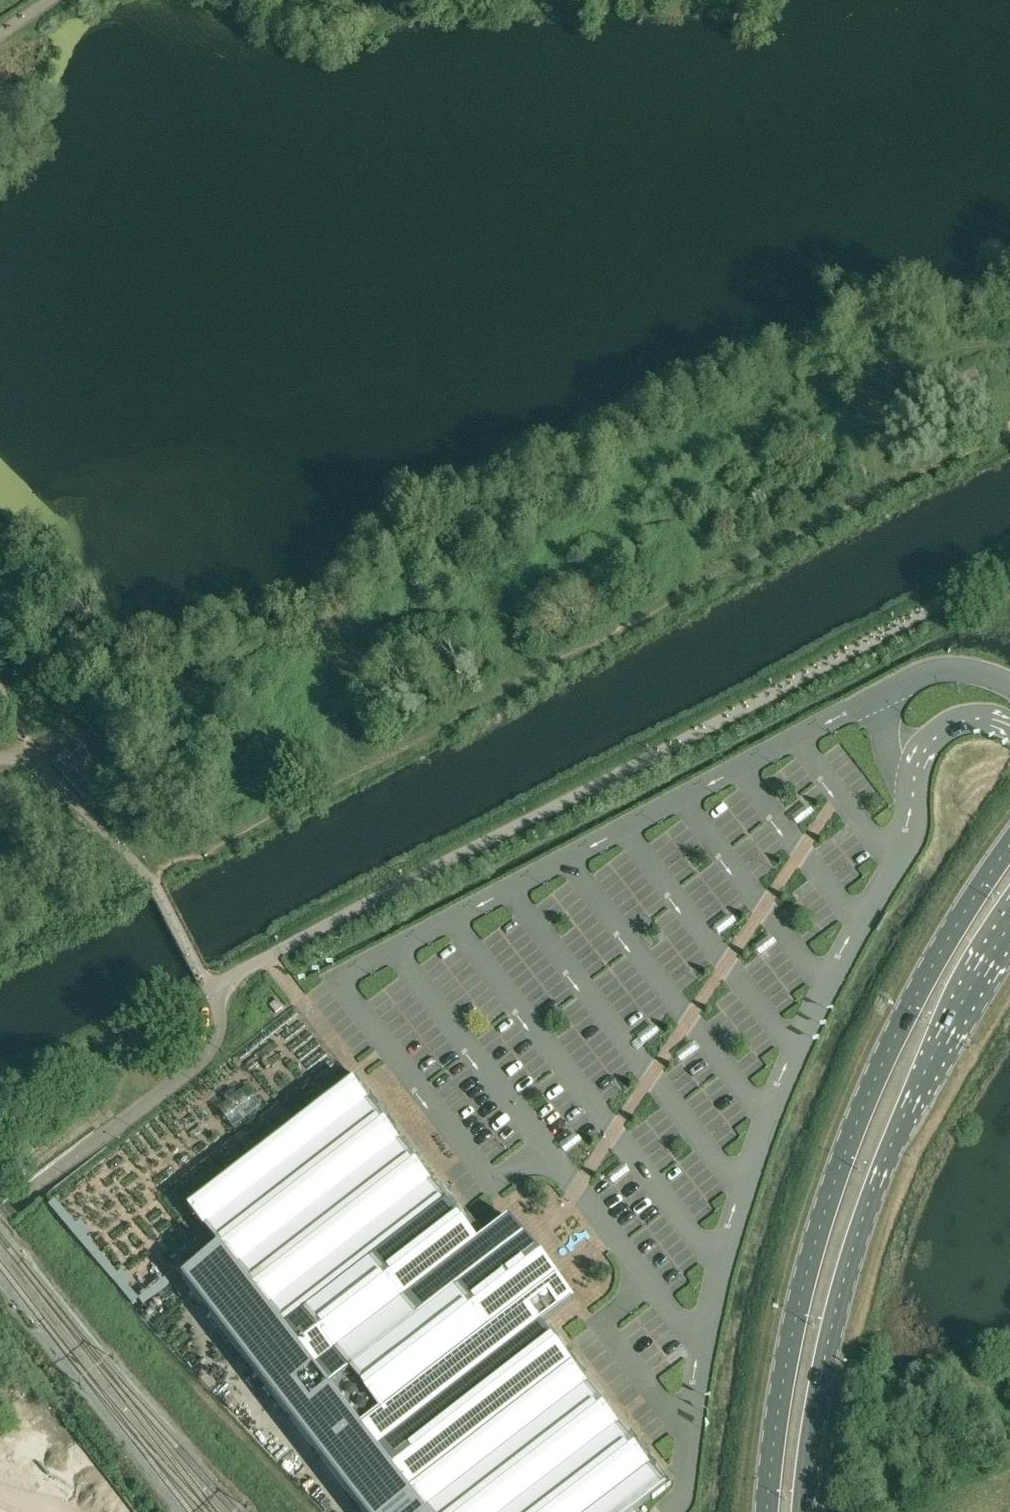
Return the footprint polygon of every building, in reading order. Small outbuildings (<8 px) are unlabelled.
[(53,764),(63,775),(73,765),(78,770),(91,757),(82,749),(72,759),(66,752),(53,764)] [(363,1511),(636,1511),(667,1488),(542,1326),(568,1306),(528,1254),(504,1222),(477,1243),(352,1080),(188,1207),(219,1248),(182,1277),(363,1511)]
